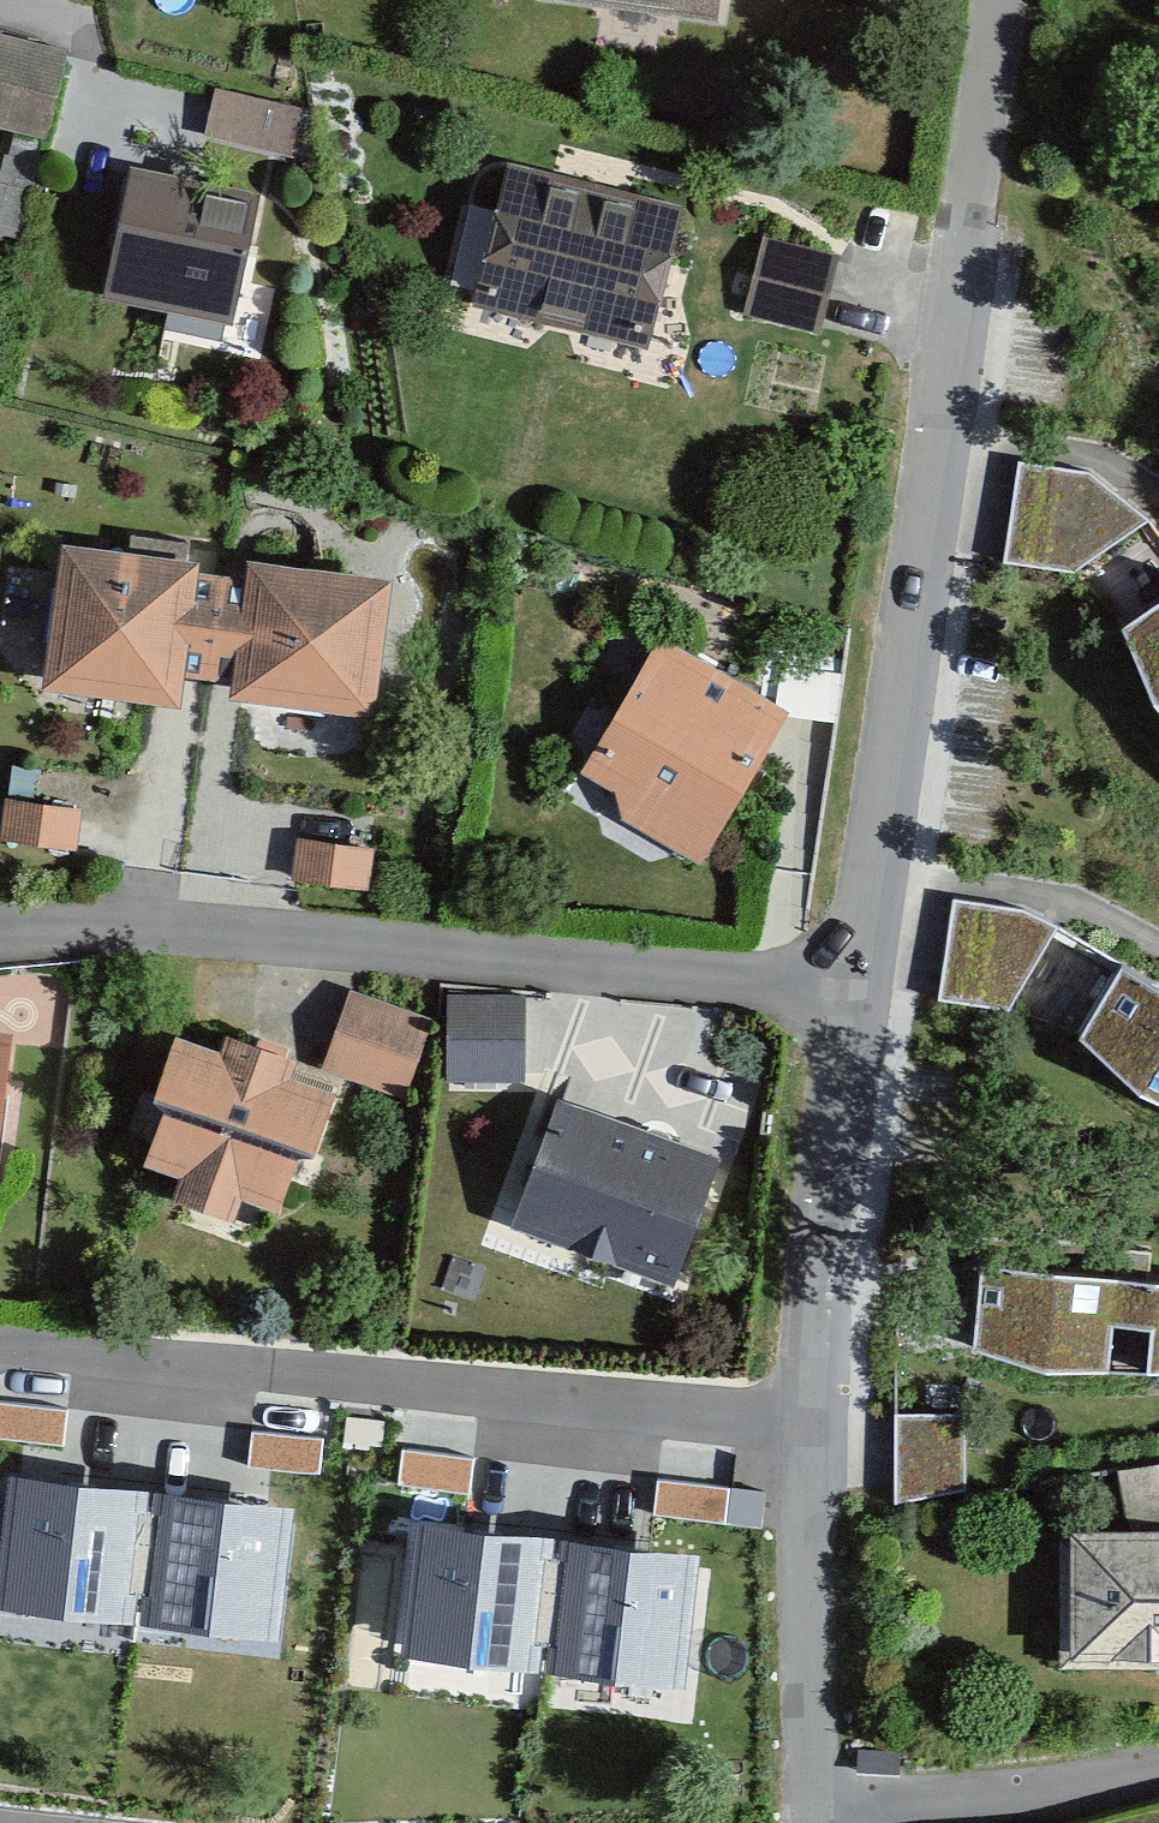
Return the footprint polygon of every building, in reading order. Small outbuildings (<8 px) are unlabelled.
[(721,24),(724,0),(546,0),(546,1),(721,24)] [(0,46),(0,128),(51,139),(69,62),(0,46)] [(305,116),(221,97),(211,141),(296,160),(305,116)] [(560,334),(597,189),(510,167),(477,314),(560,334)] [(261,204),(140,181),(116,306),(174,316),(238,331),(261,204)] [(690,213),(597,189),(560,334),(653,358),(690,213)] [(770,237),(761,275),(835,292),(844,255),(770,237)] [(835,292),(761,275),(751,314),(826,332),(835,292)] [(219,686),(234,582),(209,579),(211,566),(66,546),(45,695),(184,714),(188,681),(219,686)] [(398,589),(253,568),(251,584),(234,582),(219,686),(238,689),(235,707),(378,727),(398,589)] [(1121,636),(1150,711),(1158,723),(1158,609),(1121,636)] [(794,725),(661,646),(584,773),(624,797),(626,824),(661,845),(686,839),(716,856),(794,725)] [(87,817),(8,806),(2,851),(81,862),(87,817)] [(375,857),(296,845),(290,891),(369,902),(375,857)] [(1121,945),(1078,1022),(1143,1073),(1158,1081),(1158,963),(1121,945)] [(524,995),(451,996),(452,1077),(525,1075),(524,995)] [(438,1028),(353,997),(324,1078),(409,1109),(438,1028)] [(0,1034),(0,1126),(11,1035),(0,1034)] [(320,1164),(341,1099),(301,1086),(307,1068),(229,1042),(223,1059),(177,1044),(155,1110),(167,1125),(150,1173),(187,1185),(179,1206),(238,1227),(245,1208),(284,1222),(302,1171),(320,1164)] [(723,1164),(563,1107),(523,1220),(682,1277),(723,1164)] [(1158,1376),(1158,1285),(983,1270),(973,1352),(1044,1375),(1158,1376)] [(0,1403),(0,1439),(64,1445),(67,1410),(0,1403)] [(323,1439),(252,1433),(249,1468),(320,1474),(323,1439)] [(474,1458),(402,1450),(398,1486),(470,1493),(474,1458)] [(1128,1527),(1061,1528),(1060,1669),(1158,1668),(1158,1464),(1118,1471),(1128,1527)] [(0,1556),(0,1610),(134,1626),(149,1493),(9,1477),(0,1556)] [(729,1488),(658,1481),(654,1516),(726,1523),(729,1488)] [(155,1494),(140,1626),(280,1642),(295,1510),(155,1494)] [(415,1526),(400,1659),(540,1674),(554,1541),(415,1526)] [(560,1542),(546,1675),(685,1690),(700,1557),(560,1542)]
